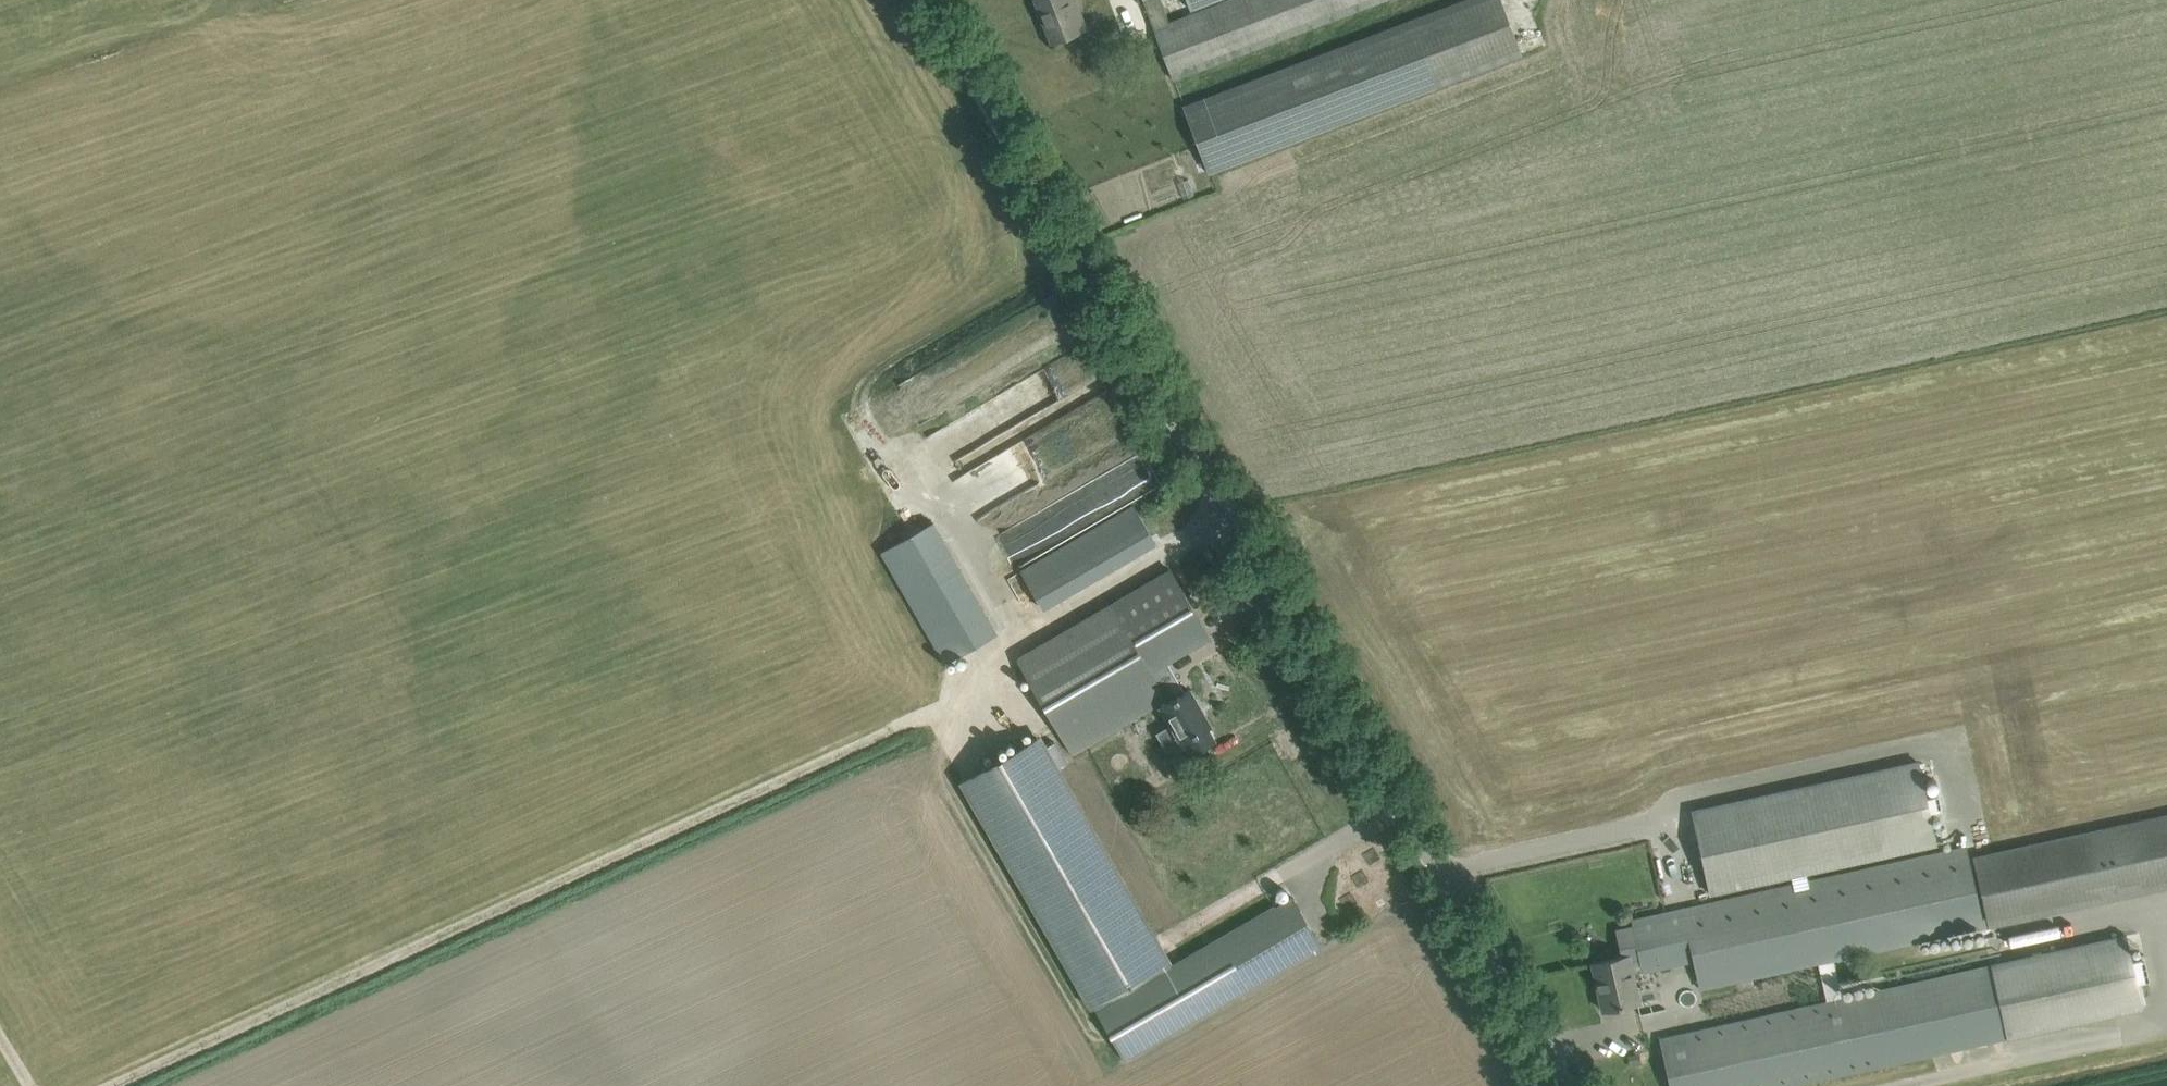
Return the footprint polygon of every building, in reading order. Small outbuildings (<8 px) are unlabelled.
[(1074,33),(1081,30),(1069,0),(1038,0),(1053,41),(1074,33)] [(1156,28),(1170,22),(1162,0),(1145,0),(1156,28)] [(1170,22),(1156,28),(1158,34),(1175,78),(1380,0),(1229,0),(1170,22)] [(1522,54),(1501,0),(1457,0),(1183,103),(1209,172),(1522,54)] [(1191,9),(1214,0),(1188,0),(1191,9)] [(1027,317),(899,378),(905,391),(888,399),(902,429),(929,416),(1036,365),(1029,349),(1040,344),(1027,317)] [(1052,370),(929,429),(941,453),(962,469),(959,480),(969,500),(976,505),(993,511),(1022,497),(1025,489),(1045,462),(1047,453),(1058,448),(1061,454),(1068,446),(1075,448),(1081,440),(1085,443),(1089,432),(1069,426),(1074,410),(1073,409),(1091,401),(1059,391),(1067,381),(1063,374),(1052,370)] [(1141,502),(1022,565),(1043,605),(1147,550),(1147,548),(1161,541),(1141,502)] [(945,663),(1008,627),(944,515),(881,551),(945,663)] [(1185,692),(1168,662),(1211,637),(1171,569),(1017,659),(1074,756),(1162,705),(1173,723),(1157,733),(1166,749),(1175,751),(1184,746),(1182,742),(1211,725),(1190,689),(1185,692)] [(1299,894),(1176,965),(1042,734),(960,782),(1121,1060),(1326,941),(1319,929),(1310,934),(1297,911),(1306,906),(1299,894)] [(1692,809),(1710,894),(1938,846),(1931,812),(1942,810),(1939,793),(1927,795),(1920,760),(1692,809)] [(1644,969),(1645,972),(1694,961),(1700,989),(1818,963),(1827,1001),(1682,1033),(1661,1038),(1671,1085),(1788,1085),(2008,1037),(2143,1007),(2138,982),(2149,979),(2145,960),(2142,961),(2141,958),(2133,960),(2127,935),(1843,997),(1834,959),(2166,886),(2166,813),(1974,856),(1987,915),(1982,916),(1966,846),(1633,919),(1641,955),(1644,969)] [(1630,957),(1630,954),(1614,958),(1593,963),(1604,1010),(1640,1002),(1633,971),(1644,969),(1641,955),(1630,957)] [(1641,1052),(1629,1055),(1631,1064),(1643,1062),(1641,1052)]
